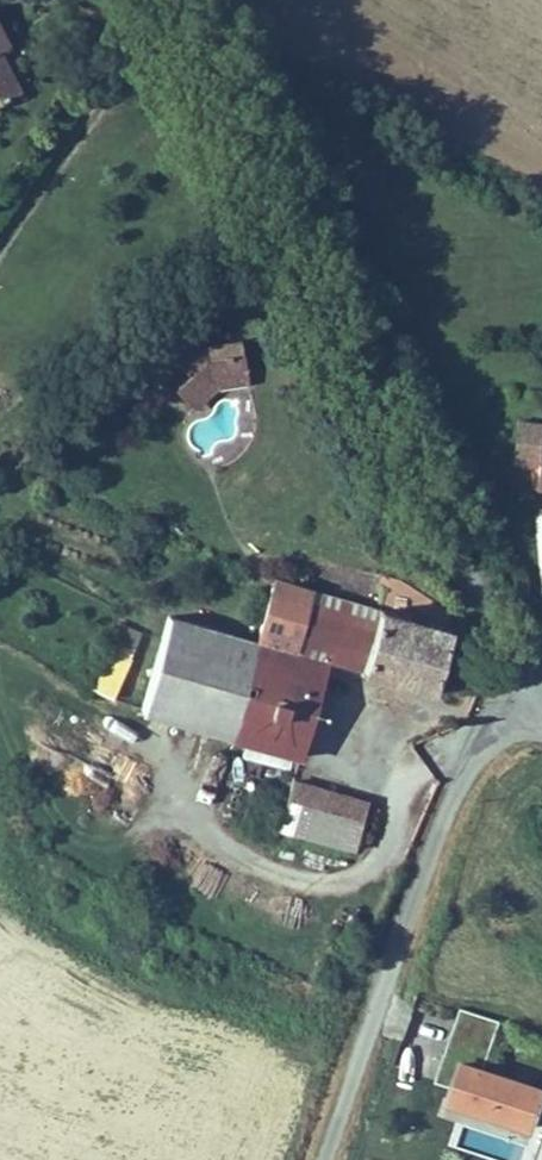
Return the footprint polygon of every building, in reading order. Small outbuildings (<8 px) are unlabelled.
[(12,99),(0,88),(0,111),(12,99)] [(237,347),(227,350),(229,366),(240,363),(237,347)] [(229,366),(227,350),(202,355),(203,373),(175,395),(191,415),(215,396),(245,390),(240,363),(229,366)] [(538,462),(540,440),(541,441),(541,429),(517,427),(514,460),(538,462)] [(452,636),(272,584),(253,646),(224,744),(301,767),(330,670),(433,700),(452,636)] [(253,646),(168,621),(139,719),(224,744),(253,646)] [(141,634),(118,626),(111,643),(134,651),(141,634)] [(370,808),(291,785),(277,835),(355,858),(370,808)] [(458,1014),(432,1088),(446,1093),(441,1106),(532,1137),(541,1108),(541,1091),(483,1071),(498,1028),(458,1014)]
